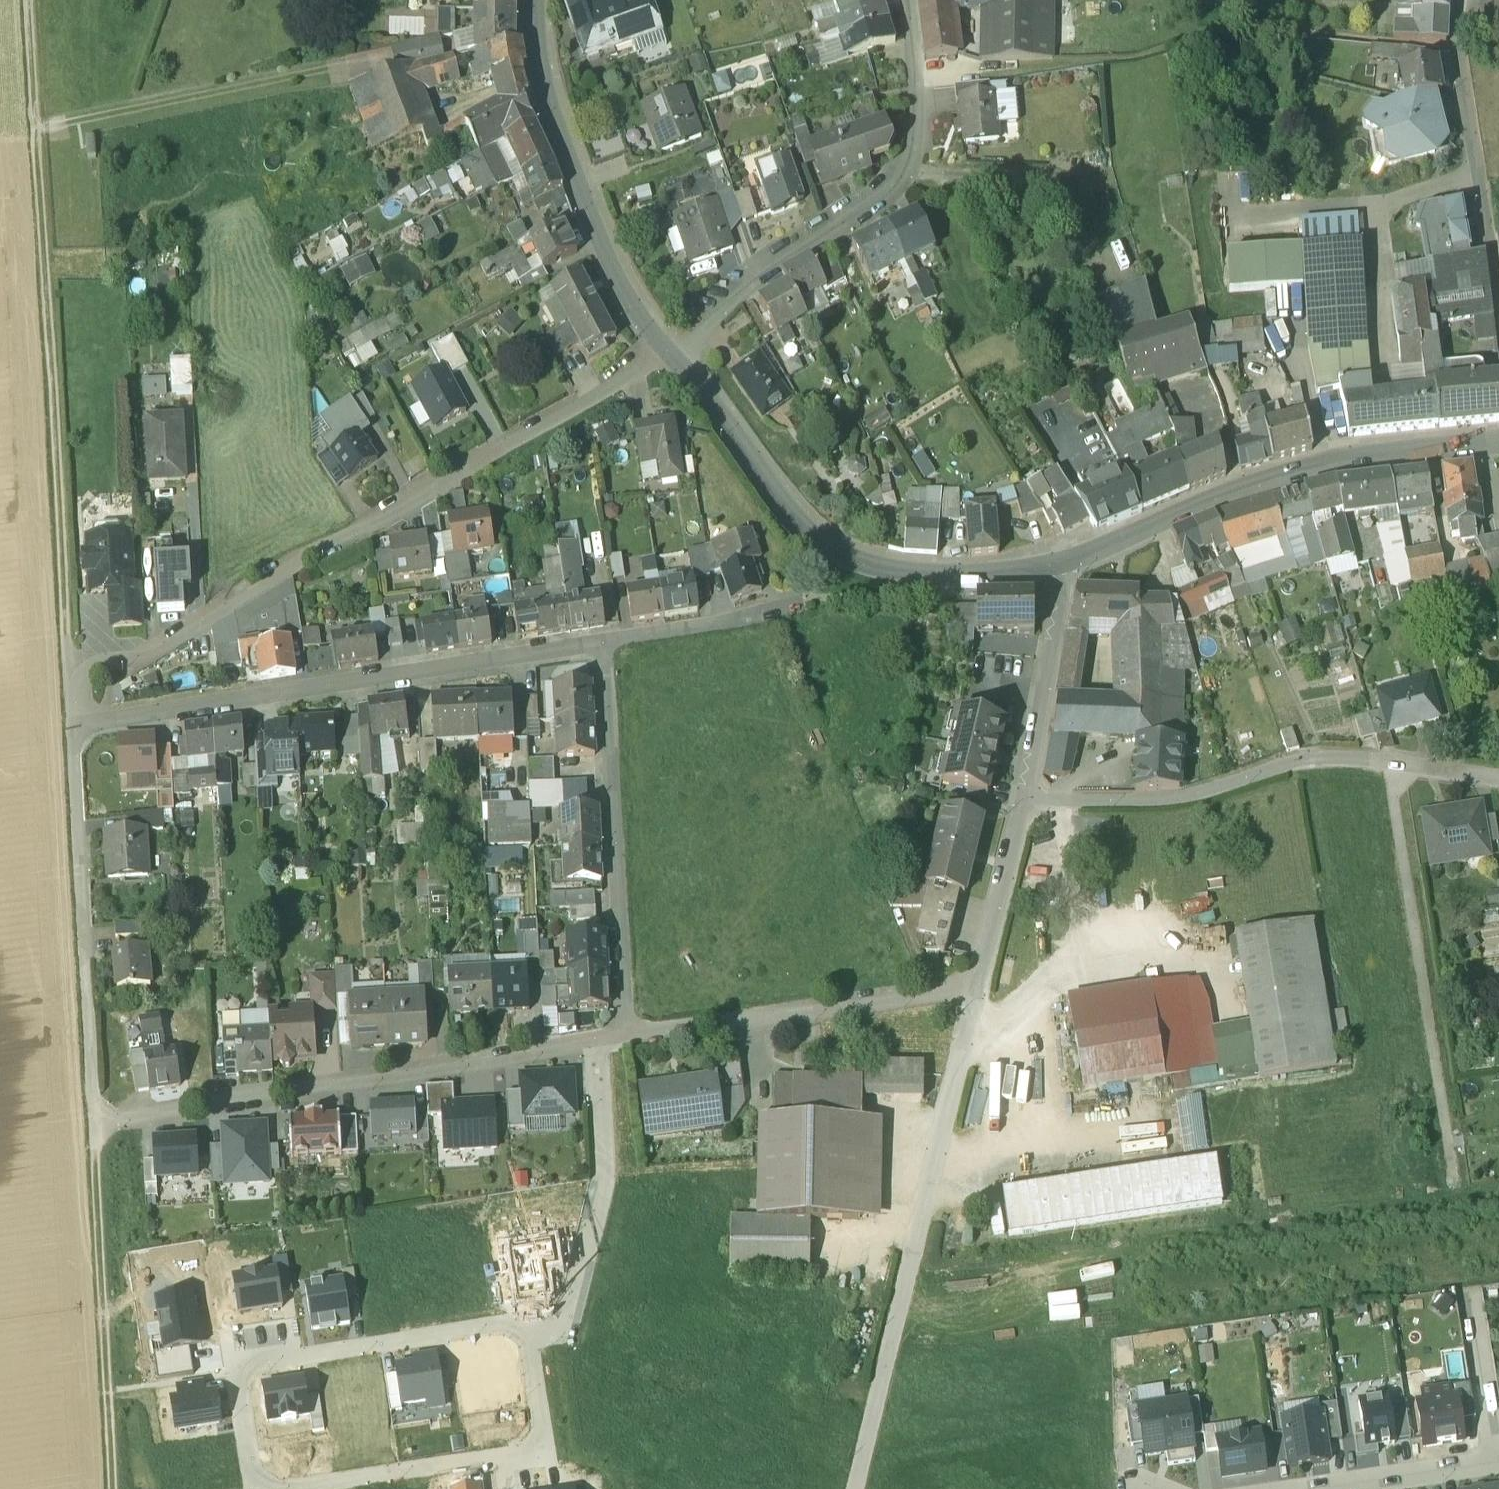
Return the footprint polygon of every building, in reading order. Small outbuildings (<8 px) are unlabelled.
[(476,3),(476,28),(515,20),(516,0),(476,0),(476,3)] [(591,8),(588,0),(565,0),(585,58),(615,48),(602,8),(601,4),(591,8)] [(602,8),(615,48),(662,32),(651,0),(624,0),(623,0),(602,8)] [(869,6),(870,11),(859,14),(831,23),(816,27),(817,29),(819,28),(822,42),(841,38),(854,34),(853,32),(889,21),(882,0),(867,0),(869,6)] [(920,26),(954,22),(952,9),(951,0),(917,0),(920,26)] [(952,9),(969,9),(969,0),(951,0),(952,9)] [(969,9),(998,8),(998,0),(969,0),(969,9)] [(998,8),(997,61),(1032,60),(1033,0),(998,0),(998,8)] [(1032,60),(1053,59),(1053,45),(1054,0),(1033,0),(1032,60)] [(1053,45),(1070,46),(1071,0),(1054,0),(1053,45)] [(1407,8),(1421,9),(1433,9),(1433,1),(1449,2),(1449,0),(1407,0),(1407,8)] [(1433,9),(1421,9),(1420,23),(1420,38),(1447,39),(1449,2),(1433,1),(1433,9)] [(437,33),(455,28),(456,5),(437,4),(437,33)] [(515,20),(476,28),(479,46),(480,50),(515,42),(515,20)] [(889,21),(853,32),(854,34),(841,38),(847,56),(896,41),(889,21)] [(954,22),(920,26),(925,59),(958,55),(954,22)] [(1420,23),(1395,22),(1393,37),(1420,38),(1420,23)] [(437,37),(396,47),(401,68),(442,58),(437,37)] [(474,51),(468,53),(475,76),(499,70),(521,65),(525,64),(521,41),(480,50),(474,51)] [(1403,46),(1372,43),(1370,57),(1402,60),(1403,46)] [(825,50),(818,52),(822,68),(829,66),(825,50)] [(442,58),(401,68),(410,92),(459,78),(453,56),(442,58)] [(1437,59),(1401,66),(1407,97),(1435,92),(1442,91),(1437,59)] [(521,65),(499,70),(504,98),(506,103),(478,117),(466,125),(479,151),(496,143),(507,137),(536,123),(522,96),(526,94),(521,65)] [(401,68),(351,86),(374,149),(423,131),(409,93),(410,92),(401,68)] [(989,82),(955,85),(957,100),(961,99),(991,96),(989,82)] [(684,91),(642,107),(660,152),(701,137),(684,91)] [(1396,106),(1386,104),(1381,108),(1372,106),(1365,114),(1367,124),(1376,129),(1384,128),(1390,162),(1435,154),(1434,148),(1442,136),(1435,92),(1407,97),(1404,108),(1402,111),(1396,106)] [(1014,94),(995,96),(998,126),(1017,124),(1014,94)] [(873,95),(849,102),(854,116),(878,108),(873,95)] [(991,96),(961,99),(965,144),(1000,141),(998,126),(995,96),(991,96)] [(878,108),(854,116),(858,128),(882,120),(878,108)] [(858,128),(856,129),(865,156),(866,156),(884,150),(890,137),(884,119),(882,120),(858,128)] [(536,123),(507,137),(520,166),(522,171),(552,158),(536,123)] [(812,144),(811,144),(817,162),(824,183),(870,167),(866,156),(865,156),(856,129),(812,144)] [(812,144),(807,130),(794,134),(805,166),(817,162),(811,144),(812,144)] [(496,143),(479,151),(494,178),(509,171),(496,143)] [(552,158),(522,171),(529,188),(533,199),(534,199),(563,184),(552,158)] [(790,159),(776,164),(774,158),(755,165),(772,214),(785,210),(783,205),(804,198),(790,159)] [(420,198),(435,193),(432,182),(416,187),(420,198)] [(749,192),(735,197),(745,222),(757,217),(749,192)] [(745,222),(735,197),(718,205),(726,230),(745,222)] [(1433,262),(1473,257),(1462,201),(1424,208),(1417,228),(1423,230),(1429,262),(1433,262)] [(726,230),(718,205),(676,218),(690,263),(733,249),(726,230)] [(918,214),(888,229),(904,262),(934,248),(918,214)] [(1358,216),(1301,220),(1303,248),(1359,244),(1358,216)] [(530,240),(520,221),(508,228),(517,246),(518,246),(530,240)] [(563,221),(532,238),(541,255),(538,257),(543,267),(577,249),(563,221)] [(879,234),(853,246),(853,245),(852,246),(861,263),(862,262),(870,279),(871,278),(870,276),(888,267),(889,269),(904,262),(888,229),(879,233),(879,234)] [(1359,244),(1303,248),(1305,288),(1308,345),(1316,387),(1339,384),(1371,382),(1361,244),(1359,244)] [(530,267),(518,246),(517,246),(509,251),(520,272),(530,267)] [(830,248),(810,257),(825,285),(843,276),(830,248)] [(1303,248),(1228,251),(1230,291),(1305,288),(1303,248)] [(524,289),(528,286),(524,278),(520,272),(509,251),(504,253),(511,265),(524,289)] [(487,278),(511,265),(504,253),(481,266),(487,278)] [(367,254),(341,268),(351,287),(377,273),(367,254)] [(1473,257),(1433,262),(1436,286),(1488,278),(1485,254),(1473,257)] [(810,257),(782,272),(789,284),(798,301),(815,291),(816,293),(827,287),(825,285),(810,257)] [(549,275),(544,267),(524,278),(528,286),(549,275)] [(617,333),(581,269),(551,286),(569,319),(579,338),(586,350),(602,341),(617,333)] [(147,287),(172,287),(172,270),(147,270),(147,287)] [(937,298),(925,274),(913,280),(925,304),(937,298)] [(1431,287),(1422,288),(1428,325),(1474,318),(1486,316),(1493,315),(1488,278),(1436,286),(1431,287)] [(1427,280),(1416,281),(1417,286),(1418,286),(1418,289),(1422,288),(1431,287),(1430,282),(1428,282),(1427,280)] [(1145,282),(1091,301),(1111,344),(1116,342),(1157,330),(1145,282)] [(789,284),(759,301),(777,333),(787,328),(786,327),(806,316),(798,301),(789,284)] [(1418,289),(1398,292),(1399,299),(1393,300),(1400,367),(1404,369),(1423,367),(1425,385),(1435,382),(1434,382),(1438,381),(1428,325),(1422,288),(1418,289)] [(569,319),(557,298),(545,305),(555,322),(557,326),(569,319)] [(510,308),(498,324),(512,335),(524,319),(510,308)] [(351,358),(357,369),(376,358),(370,348),(413,324),(406,311),(341,348),(347,360),(351,358)] [(348,319),(353,331),(370,324),(365,313),(348,319)] [(1486,316),(1474,318),(1477,340),(1489,338),(1486,316)] [(569,319),(557,326),(555,322),(542,329),(555,351),(579,338),(569,319)] [(1261,319),(1232,322),(1236,349),(1236,354),(1266,351),(1261,319)] [(1157,330),(1116,342),(1119,351),(1115,352),(1119,359),(1121,358),(1127,377),(1135,394),(1152,386),(1152,385),(1156,384),(1151,370),(1187,359),(1201,355),(1192,326),(1190,320),(1157,330)] [(1232,322),(1208,324),(1216,351),(1220,351),(1236,349),(1232,322)] [(1216,351),(1208,324),(1192,326),(1201,355),(1206,366),(1221,364),(1220,351),(1216,351)] [(392,351),(409,345),(406,336),(388,342),(392,351)] [(453,337),(432,349),(444,370),(448,377),(469,365),(453,337)] [(602,341),(586,350),(589,355),(605,346),(602,341)] [(1236,349),(1220,351),(1221,364),(1238,362),(1236,354),(1236,349)] [(773,374),(766,364),(767,363),(759,353),(733,372),(764,415),(790,396),(782,385),(782,384),(774,373),(773,374)] [(1201,355),(1187,359),(1191,373),(1207,368),(1206,366),(1201,355)] [(387,359),(373,367),(381,382),(395,374),(387,359)] [(172,389),(191,388),(189,361),(170,363),(172,389)] [(1477,362),(1450,365),(1451,380),(1484,377),(1483,367),(1482,364),(1480,363),(1477,362)] [(444,370),(414,386),(436,427),(466,410),(448,377),(444,370)] [(166,375),(142,376),(143,394),(166,393),(166,375)] [(1434,382),(1435,382),(1425,385),(1427,392),(1432,427),(1498,421),(1498,376),(1484,377),(1451,380),(1438,381),(1434,382)] [(1306,414),(1299,382),(1292,383),(1298,416),(1306,414)] [(1427,392),(1373,399),(1371,382),(1339,384),(1349,436),(1432,427),(1427,392)] [(1181,421),(1168,395),(1159,400),(1162,405),(1169,423),(1173,422),(1181,421)] [(351,403),(364,422),(374,415),(361,396),(351,403)] [(1259,396),(1240,401),(1240,405),(1243,419),(1248,418),(1262,415),(1264,414),(1259,396)] [(320,444),(326,453),(329,450),(326,446),(339,437),(344,444),(360,433),(368,428),(364,422),(351,403),(349,401),(320,421),(330,436),(320,444)] [(1115,424),(1118,432),(1108,438),(1126,473),(1128,475),(1151,467),(1141,445),(1173,430),(1169,423),(1162,405),(1115,424)] [(871,431),(893,419),(886,406),(864,418),(871,431)] [(665,411),(653,413),(655,423),(635,426),(641,467),(659,464),(661,479),(681,476),(672,415),(666,416),(665,411)] [(1298,416),(1265,426),(1273,460),(1313,449),(1306,414),(1298,416)] [(185,415),(148,416),(150,480),(187,478),(185,415)] [(1262,415),(1248,418),(1249,422),(1251,429),(1265,426),(1262,415)] [(1181,421),(1173,422),(1176,449),(1178,454),(1178,457),(1193,451),(1190,421),(1181,421)] [(613,423),(599,429),(606,446),(621,440),(613,423)] [(1265,426),(1251,429),(1253,436),(1234,441),(1241,469),(1273,460),(1265,426)] [(378,460),(360,433),(344,444),(339,437),(326,446),(329,450),(349,480),(378,460)] [(1193,451),(1178,457),(1190,490),(1226,475),(1219,440),(1193,451)] [(349,480),(329,450),(326,453),(318,458),(338,487),(349,480)] [(1151,467),(1128,475),(1143,510),(1190,490),(1178,457),(1178,454),(1151,467)] [(1097,530),(1143,510),(1126,473),(1118,460),(1078,476),(1087,490),(1074,493),(1089,518),(1097,530)] [(1473,464),(1442,467),(1447,498),(1478,493),(1473,464)] [(1074,493),(1058,467),(1045,475),(1052,487),(1051,487),(1060,501),(1074,493)] [(1427,469),(1389,473),(1396,505),(1397,505),(1417,502),(1432,499),(1427,469)] [(1389,473),(1336,480),(1343,509),(1345,514),(1397,507),(1397,505),(1396,505),(1389,473)] [(1040,475),(1028,483),(1035,494),(1038,499),(1048,492),(1046,489),(1048,487),(1040,475)] [(1336,480),(1304,488),(1312,517),(1333,512),(1343,509),(1336,480)] [(880,485),(865,497),(876,502),(884,500),(880,485)] [(942,488),(927,488),(927,502),(941,503),(942,488)] [(960,488),(942,488),(941,503),(940,515),(961,517),(960,488)] [(1304,488),(1272,496),(1282,525),(1303,519),(1312,517),(1304,488)] [(1060,501),(1055,503),(1058,508),(1047,514),(1051,523),(1057,519),(1064,532),(1089,518),(1074,493),(1060,501)] [(1478,493),(1447,498),(1449,513),(1480,508),(1478,493)] [(1035,494),(1017,500),(1021,511),(1041,504),(1038,499),(1035,494)] [(1272,496),(1213,513),(1230,550),(1278,536),(1285,534),(1282,525),(1272,496)] [(1432,499),(1417,502),(1418,514),(1425,513),(1434,511),(1432,499)] [(923,502),(909,501),(908,518),(921,519),(923,502)] [(988,504),(966,505),(970,553),(999,551),(996,521),(997,521),(995,507),(988,508),(988,504)] [(1480,508),(1449,513),(1453,536),(1461,535),(1464,541),(1477,539),(1475,525),(1482,523),(1480,508)] [(486,511),(451,517),(457,553),(466,551),(492,547),(486,511)] [(1333,512),(1312,517),(1316,530),(1329,526),(1329,528),(1337,526),(1333,512)] [(1213,513),(1193,521),(1204,548),(1212,544),(1219,558),(1218,559),(1228,574),(1238,568),(1230,550),(1213,513)] [(1312,517),(1303,519),(1305,527),(1302,528),(1304,537),(1317,532),(1316,530),(1312,517)] [(921,519),(908,518),(905,547),(937,550),(939,520),(921,519)] [(561,543),(581,539),(578,521),(558,524),(561,543)] [(1193,521),(1173,530),(1187,565),(1189,572),(1193,570),(1203,566),(1197,551),(1204,548),(1193,521)] [(1400,521),(1377,525),(1386,556),(1405,551),(1400,521)] [(1482,523),(1475,525),(1477,539),(1484,538),(1482,523)] [(117,524),(97,525),(93,529),(94,537),(89,537),(90,553),(87,553),(84,557),(85,568),(88,571),(91,571),(92,590),(104,589),(108,585),(111,588),(112,596),(139,595),(138,585),(132,586),(129,535),(122,535),(122,527),(117,524)] [(1329,526),(1316,530),(1317,532),(1320,542),(1333,539),(1329,528),(1329,526)] [(750,531),(713,543),(713,544),(721,570),(731,600),(762,590),(752,561),(760,559),(750,531)] [(1317,532),(1304,537),(1310,556),(1323,552),(1320,542),(1317,532)] [(1285,534),(1278,536),(1282,548),(1289,545),(1285,534)] [(427,535),(390,541),(391,550),(394,570),(395,577),(433,571),(428,538),(427,535)] [(442,535),(428,538),(431,562),(446,560),(445,555),(442,535)] [(1484,538),(1477,539),(1480,548),(1498,544),(1497,535),(1484,538)] [(1333,539),(1320,542),(1323,552),(1326,562),(1338,558),(1333,539)] [(576,543),(558,546),(562,571),(574,569),(574,570),(580,569),(576,543)] [(721,570),(713,544),(705,547),(706,549),(710,574),(721,570)] [(1480,548),(1489,579),(1498,577),(1498,545),(1498,544),(1480,548)] [(547,564),(544,565),(547,589),(550,602),(566,600),(562,571),(558,546),(545,549),(547,564)] [(1441,546),(1406,552),(1411,579),(1446,574),(1445,567),(1441,546)] [(706,549),(689,552),(692,574),(693,579),(710,576),(710,574),(706,549)] [(385,551),(385,553),(376,554),(379,572),(394,570),(391,550),(385,551)] [(446,560),(449,578),(450,585),(471,581),(466,551),(457,553),(445,555),(446,560)] [(1386,556),(1383,557),(1390,587),(1411,580),(1411,579),(1406,552),(1405,551),(1386,556)] [(189,555),(155,558),(159,610),(186,608),(184,587),(192,586),(189,555)] [(1293,556),(1240,572),(1245,583),(1245,584),(1298,569),(1293,556)] [(621,557),(610,559),(614,581),(624,579),(621,557)] [(655,558),(642,560),(644,577),(658,575),(655,558)] [(1479,560),(1445,567),(1446,574),(1447,573),(1454,597),(1481,590),(1481,589),(1486,588),(1483,578),(1479,560)] [(1189,572),(1187,565),(1184,567),(1187,575),(1194,573),(1193,570),(1189,572)] [(1228,574),(1223,577),(1227,583),(1229,589),(1245,583),(1240,572),(1238,568),(1228,574)] [(574,569),(562,571),(566,600),(579,598),(574,570),(574,569)] [(678,581),(659,584),(664,616),(698,611),(693,579),(692,574),(677,576),(678,581)] [(1223,577),(1221,574),(1176,593),(1178,600),(1180,612),(1204,602),(1230,590),(1229,589),(1227,583),(1223,577)] [(646,589),(628,592),(632,621),(664,616),(659,584),(658,575),(644,577),(646,589)] [(293,577),(281,585),(285,610),(298,608),(293,577)] [(514,609),(511,584),(510,577),(496,579),(498,595),(501,611),(514,609)] [(449,578),(439,580),(441,593),(451,592),(450,585),(449,578)] [(482,597),(498,595),(496,579),(480,582),(482,597)] [(524,583),(511,584),(514,609),(527,606),(525,592),(524,583)] [(281,585),(235,613),(238,643),(257,640),(256,632),(288,627),(285,610),(281,585)] [(1377,588),(1382,607),(1392,604),(1388,586),(1377,588)] [(525,592),(527,606),(533,606),(550,602),(547,589),(525,592)] [(1140,591),(1077,589),(1070,625),(1083,626),(1084,625),(1118,626),(1118,630),(1138,630),(1140,601),(1140,591)] [(1019,595),(1019,591),(977,592),(977,604),(977,616),(977,628),(1019,628),(1020,633),(1035,633),(1035,595),(1019,595)] [(441,593),(422,596),(424,609),(453,605),(451,595),(451,592),(441,593)] [(579,598),(566,600),(571,631),(605,626),(600,594),(579,598)] [(139,595),(112,596),(113,624),(140,622),(139,595)] [(485,600),(467,602),(469,616),(487,613),(485,600)] [(550,602),(533,606),(538,637),(571,631),(566,600),(550,602)] [(1178,600),(1166,601),(1171,629),(1185,628),(1184,624),(1180,612),(1178,600)] [(1166,601),(1140,601),(1138,630),(1159,629),(1171,629),(1166,601)] [(1204,602),(1180,612),(1184,624),(1208,614),(1204,602)] [(977,604),(951,604),(951,616),(977,616),(977,604)] [(527,606),(514,609),(519,639),(538,637),(533,606),(527,606)] [(298,608),(285,610),(288,627),(289,633),(302,631),(298,608)] [(374,630),(375,636),(387,633),(385,622),(383,609),(370,611),(373,630),(374,630)] [(213,628),(215,647),(238,643),(235,613),(213,628)] [(469,616),(455,618),(459,649),(492,644),(487,613),(469,616)] [(977,616),(951,616),(952,649),(974,650),(974,628),(977,628),(977,616)] [(455,618),(422,623),(423,630),(417,631),(419,643),(425,642),(427,654),(459,649),(455,618)] [(1278,627),(1286,646),(1304,638),(1296,619),(1278,627)] [(399,620),(385,622),(387,633),(389,646),(403,644),(399,620)] [(1331,623),(1318,627),(1325,648),(1338,644),(1331,623)] [(1083,626),(1070,625),(1069,631),(1059,696),(1074,697),(1083,633),(1083,626)] [(1171,629),(1159,629),(1161,689),(1162,701),(1160,739),(1183,741),(1184,670),(1197,671),(1185,628),(1171,629)] [(318,629),(302,631),(304,648),(320,646),(318,629)] [(1138,630),(1118,630),(1118,631),(1120,689),(1141,689),(1161,689),(1159,629),(1138,630)] [(373,630),(332,637),(337,668),(379,661),(375,636),(374,630),(373,630)] [(1255,636),(1247,639),(1250,646),(1258,644),(1255,636)] [(257,640),(238,643),(241,657),(248,657),(251,672),(259,670),(261,680),(296,674),(291,639),(280,640),(280,637),(257,640)] [(238,643),(215,647),(218,668),(242,665),(241,657),(238,643)] [(1402,689),(1379,696),(1383,712),(1388,730),(1389,729),(1390,733),(1440,719),(1428,680),(1401,687),(1402,689)] [(591,683),(555,685),(557,721),(593,719),(591,683)] [(1121,700),(1108,699),(1074,697),(1059,696),(1054,733),(1054,734),(1080,736),(1107,737),(1139,738),(1140,738),(1142,701),(1141,689),(1120,689),(1121,700)] [(1162,701),(1161,689),(1141,689),(1142,701),(1140,738),(1160,739),(1162,701)] [(512,696),(476,698),(479,740),(479,742),(515,740),(512,696)] [(404,697),(368,702),(369,706),(372,730),(374,738),(381,737),(403,734),(404,739),(410,738),(404,697)] [(537,697),(526,698),(527,721),(539,721),(537,697)] [(476,698),(432,700),(435,742),(420,743),(420,748),(437,747),(436,742),(479,740),(476,698)] [(369,706),(358,706),(359,718),(360,731),(372,730),(369,706)] [(1005,723),(959,712),(943,780),(969,787),(988,791),(989,789),(988,789),(995,761),(996,759),(995,758),(997,751),(998,751),(999,749),(998,748),(1003,725),(1004,725),(1005,723)] [(1383,712),(1370,715),(1376,737),(1390,733),(1389,729),(1388,730),(1383,712)] [(1370,715),(1355,719),(1362,741),(1376,737),(1370,715)] [(359,718),(345,719),(347,740),(360,740),(360,731),(359,718)] [(242,719),(214,722),(216,756),(244,752),(242,719)] [(593,719),(557,721),(559,756),(595,755),(593,719)] [(334,720),(298,721),(299,755),(335,753),(334,720)] [(214,722),(185,726),(186,740),(180,741),(181,750),(187,749),(188,759),(205,757),(216,756),(214,722)] [(298,725),(271,727),(266,732),(268,755),(269,778),(276,777),(300,776),(298,725)] [(1293,729),(1281,733),(1288,752),(1299,749),(1293,729)] [(372,730),(360,731),(360,740),(363,780),(383,778),(381,737),(374,738),(372,730)] [(1080,736),(1054,734),(1054,733),(1050,733),(1043,774),(1065,775),(1072,772),(1080,736)] [(118,739),(120,774),(157,771),(155,737),(118,739)] [(1140,738),(1139,738),(1135,792),(1180,788),(1183,741),(1160,739),(1140,738)] [(437,747),(420,748),(422,774),(438,773),(437,747)] [(268,755),(256,756),(256,764),(258,786),(258,788),(277,788),(276,777),(269,778),(268,755)] [(216,756),(205,757),(207,771),(216,770),(216,762),(216,756)] [(554,782),(553,759),(530,761),(532,783),(554,782)] [(230,761),(216,762),(216,770),(217,787),(225,786),(225,791),(232,791),(230,761)] [(172,784),(171,762),(161,763),(162,784),(172,784)] [(258,786),(256,764),(244,765),(246,786),(258,786)] [(188,770),(172,771),(174,794),(190,793),(188,770)] [(207,771),(189,773),(190,789),(217,787),(216,770),(207,771)] [(383,778),(363,780),(363,795),(384,794),(383,778)] [(562,782),(532,783),(532,807),(563,806),(562,782)] [(988,791),(969,787),(966,796),(986,801),(988,791)] [(485,797),(486,824),(489,823),(489,813),(511,813),(510,796),(485,797)] [(598,808),(562,810),(564,846),(600,844),(598,808)] [(984,817),(945,808),(926,884),(927,885),(928,885),(960,892),(965,894),(984,817)] [(1457,809),(1453,814),(1441,815),(1441,812),(1424,815),(1428,841),(1432,866),(1468,861),(1466,850),(1488,847),(1487,844),(1483,818),(1482,809),(1468,811),(1463,808),(1457,809)] [(162,810),(127,815),(128,830),(146,829),(163,828),(162,810)] [(511,813),(489,813),(489,823),(489,846),(530,845),(530,813),(511,813)] [(1483,818),(1487,844),(1498,842),(1498,840),(1495,816),(1483,818)] [(425,825),(397,827),(398,845),(426,844),(425,825)] [(128,830),(106,832),(108,877),(149,874),(146,829),(128,830)] [(600,844),(564,846),(566,882),(602,880),(600,844)] [(926,884),(882,884),(891,906),(923,907),(928,885),(927,885),(926,884)] [(960,892),(928,885),(923,907),(915,940),(936,944),(936,947),(938,949),(940,951),(942,950),(945,949),(947,947),(960,892)] [(595,892),(556,894),(557,908),(571,908),(596,907),(595,892)] [(597,920),(596,907),(571,908),(571,921),(597,920)] [(1312,921),(1235,934),(1250,1022),(1260,1078),(1337,1064),(1312,921)] [(143,922),(115,925),(116,937),(144,934),(143,922)] [(605,933),(569,935),(571,971),(607,969),(605,933)] [(538,936),(525,937),(526,961),(539,960),(538,936)] [(147,946),(114,949),(118,986),(131,984),(131,986),(151,984),(147,946)] [(432,964),(418,965),(420,996),(420,1000),(423,1000),(434,1000),(434,992),(432,964)] [(445,964),(432,964),(434,992),(446,992),(445,964)] [(527,968),(491,970),(491,971),(494,1012),(515,1011),(514,1009),(529,1008),(527,968)] [(607,969),(571,971),(573,1007),(609,1005),(607,969)] [(349,970),(336,970),(336,978),(337,997),(351,997),(349,970)] [(491,971),(450,973),(452,1014),(494,1012),(491,971)] [(336,978),(313,979),(315,1010),(338,1009),(337,997),(336,978)] [(1188,979),(1151,984),(1158,1025),(1166,1077),(1190,1073),(1218,1068),(1212,1029),(1206,991),(1188,979)] [(1151,984),(1070,997),(1076,1037),(1158,1025),(1151,984)] [(420,996),(386,998),(389,1046),(425,1044),(423,1000),(420,1000),(420,996)] [(386,998),(349,1000),(352,1048),(389,1046),(386,998)] [(311,1018),(295,1019),(289,1013),(270,1015),(272,1060),(279,1060),(284,1064),(290,1064),(294,1059),(309,1058),(313,1054),(311,1018)] [(270,1014),(240,1015),(242,1049),(237,1049),(238,1072),(239,1072),(273,1070),(272,1060),(270,1015),(270,1014)] [(240,1015),(223,1016),(225,1050),(237,1049),(242,1049),(240,1015)] [(160,1016),(140,1019),(142,1035),(162,1032),(160,1016)] [(1212,1029),(1218,1068),(1190,1073),(1190,1074),(1193,1087),(1260,1078),(1250,1022),(1212,1029)] [(1158,1025),(1076,1037),(1084,1089),(1166,1077),(1158,1025)] [(237,1049),(225,1050),(226,1076),(239,1075),(239,1072),(238,1072),(237,1049)] [(175,1050),(145,1055),(147,1066),(150,1088),(151,1089),(180,1085),(175,1050)] [(740,1058),(713,1062),(715,1076),(716,1076),(718,1089),(744,1086),(740,1058)] [(924,1060),(848,1059),(848,1077),(775,1074),(774,1116),(763,1116),(761,1215),(732,1215),(731,1270),(810,1272),(811,1215),(861,1216),(863,1091),(924,1096),(924,1060)] [(147,1066),(133,1068),(136,1090),(150,1088),(147,1066)] [(524,1091),(525,1116),(575,1113),(574,1073),(523,1075),(524,1091)] [(1190,1074),(1172,1077),(1175,1090),(1193,1087),(1190,1074)] [(715,1076),(682,1081),(683,1088),(642,1094),(647,1130),(691,1124),(690,1119),(721,1115),(718,1089),(716,1076),(715,1076)] [(428,1105),(428,1115),(443,1115),(442,1104),(454,1103),(453,1085),(427,1087),(428,1105)] [(525,1116),(524,1091),(507,1092),(509,1127),(525,1126),(525,1116)] [(371,1137),(417,1135),(416,1105),(416,1101),(370,1103),(371,1137)] [(444,1149),(498,1146),(496,1101),(454,1103),(442,1104),(443,1115),(444,1149)] [(428,1105),(416,1105),(417,1135),(417,1142),(429,1142),(428,1115),(428,1105)] [(306,1116),(289,1117),(291,1155),(342,1152),(340,1117),(340,1114),(323,1115),(323,1113),(305,1114),(306,1116)] [(340,1117),(342,1152),(358,1151),(356,1116),(340,1117)] [(227,1182),(269,1180),(268,1172),(267,1150),(266,1125),(224,1127),(226,1150),(227,1182)] [(196,1135),(155,1137),(156,1158),(157,1173),(197,1172),(196,1135)] [(267,1150),(268,1172),(280,1171),(279,1149),(267,1150)] [(226,1150),(210,1150),(212,1183),(227,1182),(226,1150)] [(156,1158),(144,1158),(146,1194),(158,1194),(157,1173),(156,1158)] [(1216,1158),(1003,1190),(1010,1233),(1223,1202),(1216,1158)] [(277,1269),(281,1294),(294,1292),(288,1256),(275,1258),(277,1269)] [(344,1278),(347,1297),(359,1295),(354,1267),(342,1269),(344,1278)] [(277,1269),(233,1276),(239,1313),(283,1306),(281,1294),(277,1269)] [(305,1284),(313,1328),(351,1321),(347,1297),(344,1278),(305,1284)] [(155,1298),(164,1350),(190,1346),(201,1344),(193,1292),(155,1298)] [(194,1372),(190,1346),(164,1350),(154,1352),(159,1377),(194,1372)] [(425,1361),(396,1366),(397,1371),(402,1402),(427,1399),(428,1407),(444,1404),(437,1354),(424,1356),(425,1361)] [(402,1402),(397,1371),(385,1373),(391,1408),(402,1406),(402,1402)] [(307,1392),(305,1378),(263,1385),(268,1420),(269,1420),(282,1418),(282,1420),(297,1417),(297,1415),(311,1413),(307,1392)] [(178,1383),(181,1397),(204,1393),(202,1379),(178,1383)] [(1471,1385),(1450,1388),(1450,1400),(1458,1399),(1461,1421),(1477,1418),(1471,1385)] [(319,1390),(307,1392),(311,1413),(314,1431),(325,1429),(319,1390)] [(216,1391),(204,1393),(181,1397),(172,1398),(177,1428),(221,1421),(216,1391)] [(1390,1398),(1360,1403),(1365,1437),(1367,1448),(1378,1447),(1397,1444),(1397,1443),(1391,1408),(1390,1398)] [(1450,1400),(1418,1405),(1425,1448),(1465,1442),(1461,1421),(1458,1399),(1450,1400)] [(1187,1401),(1192,1437),(1204,1435),(1203,1429),(1199,1400),(1187,1401)] [(1168,1466),(1195,1462),(1192,1437),(1187,1401),(1140,1408),(1145,1444),(1146,1455),(1166,1452),(1168,1466)] [(1337,1405),(1319,1408),(1320,1415),(1325,1443),(1340,1441),(1342,1440),(1337,1405)] [(1405,1405),(1391,1408),(1397,1443),(1411,1441),(1405,1405)] [(1145,1444),(1140,1408),(1126,1410),(1131,1446),(1145,1444)] [(1320,1415),(1283,1421),(1291,1467),(1328,1461),(1325,1443),(1320,1415)] [(1207,1452),(1219,1450),(1216,1427),(1203,1429),(1204,1435),(1207,1452)] [(1219,1450),(1223,1478),(1266,1472),(1261,1435),(1218,1441),(1219,1450)] [(1355,1438),(1357,1458),(1379,1455),(1378,1447),(1367,1448),(1365,1437),(1355,1438)]
